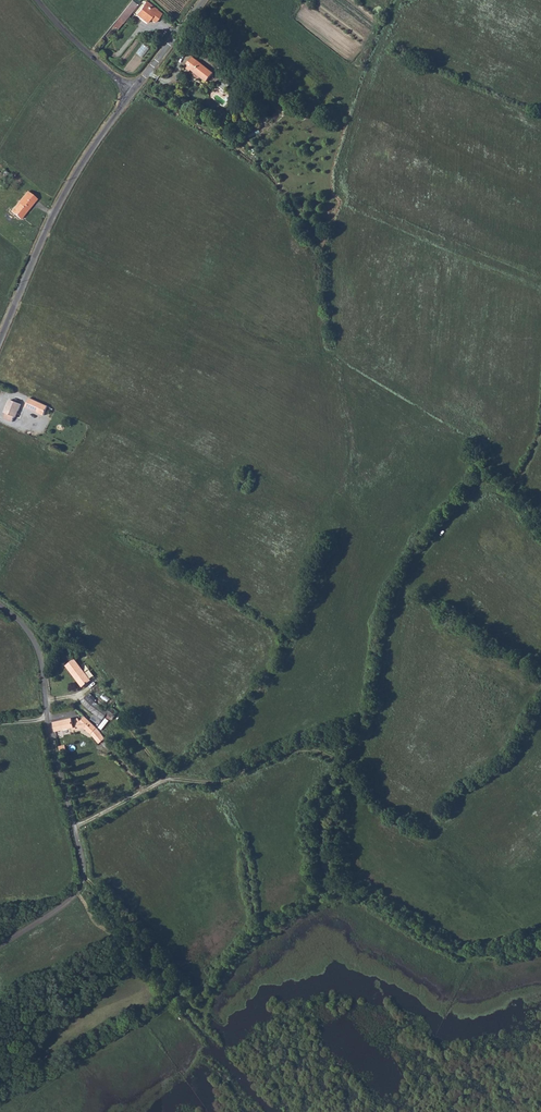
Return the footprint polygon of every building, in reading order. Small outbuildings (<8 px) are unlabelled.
[(132,1),(123,11),(129,16),(137,6),(132,1)] [(155,23),(161,14),(156,11),(157,10),(146,2),(136,16),(146,23),(150,19),(155,23)] [(122,24),(129,16),(123,11),(117,19),(118,20),(122,24)] [(115,27),(117,30),(122,24),(118,20),(112,28),(113,29),(115,27)] [(200,77),(207,82),(213,73),(193,57),(185,67),(191,72),(192,70),(195,73),(200,77)] [(228,77),(220,87),(226,92),(234,81),(228,77)] [(36,196),(26,189),(11,209),(21,216),(36,196)] [(48,406),(30,398),(26,407),(44,416),(48,406)] [(21,404),(10,400),(5,413),(6,414),(4,419),(12,422),(14,417),(16,418),(21,404)] [(83,687),(91,681),(75,659),(66,666),(83,687)] [(111,720),(112,720),(118,712),(112,707),(109,710),(108,713),(88,695),(82,702),(88,709),(95,714),(103,720),(105,717),(111,720)] [(72,719),(54,723),(56,732),(73,728),(74,731),(84,729),(91,735),(99,744),(105,739),(100,731),(95,726),(84,717),(80,722),(78,718),(74,719),(74,720),(73,721),(72,719)] [(99,728),(103,730),(109,720),(106,718),(99,728)]
